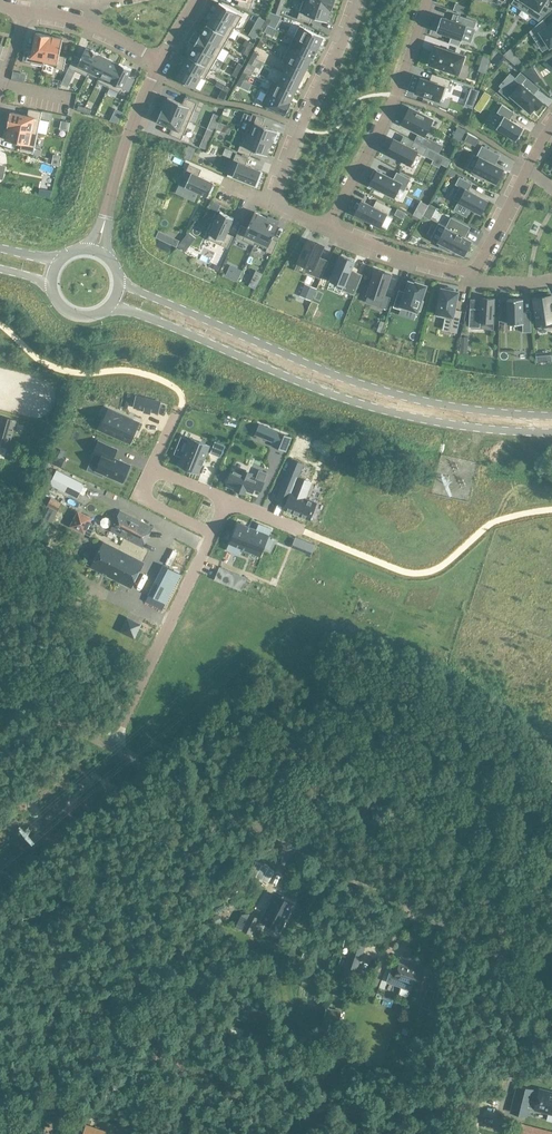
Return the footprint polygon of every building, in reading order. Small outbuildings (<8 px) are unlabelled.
[(237,5),(250,10),(252,3),(253,0),(239,0),(237,5)] [(331,10),(331,9),(304,0),(297,19),(310,23),(312,17),(327,22),(331,10)] [(335,0),(304,0),(331,9),(331,10),(332,10),(335,0)] [(546,0),(514,0),(513,1),(520,5),(523,0),(533,7),(529,14),(538,20),(551,9),(543,4),(546,0)] [(242,16),(219,3),(212,14),(234,27),(235,28),(242,16)] [(461,5),(459,12),(467,14),(469,8),(461,5)] [(234,27),(212,14),(206,25),(228,37),(234,27)] [(441,16),(436,31),(451,36),(449,43),(460,46),(467,25),(474,27),(476,20),(458,14),(455,21),(441,16)] [(546,28),(541,21),(530,31),(537,42),(543,37),(550,47),(551,46),(551,24),(546,28)] [(228,37),(206,25),(201,35),(200,35),(223,48),(228,37)] [(318,49),(323,37),(299,26),(294,37),(318,49)] [(25,48),(23,61),(44,66),(44,63),(49,36),(50,36),(50,35),(36,32),(32,49),(25,48)] [(223,48),(200,35),(201,35),(200,34),(194,46),(195,46),(217,58),(223,48)] [(49,36),(44,63),(56,66),(55,68),(64,70),(67,57),(60,55),(63,39),(50,36),(49,36)] [(318,49),(294,37),(289,48),(311,59),(311,60),(312,61),(318,49)] [(458,73),(464,57),(465,56),(464,55),(464,56),(436,46),(435,45),(435,47),(429,63),(429,64),(430,65),(457,74),(458,74),(459,73),(458,73)] [(217,58),(195,46),(194,46),(189,56),(211,69),(217,58)] [(74,55),(68,68),(87,77),(89,74),(88,74),(98,53),(99,53),(91,49),(91,50),(86,47),(81,58),(74,55)] [(306,70),(311,60),(311,59),(289,48),(283,60),(288,62),(306,70)] [(504,55),(503,55),(495,48),(491,60),(496,64),(504,55)] [(98,53),(88,74),(89,74),(98,79),(99,79),(109,58),(98,53)] [(543,59),(551,65),(551,53),(543,59)] [(211,69),(189,56),(183,67),(201,77),(201,78),(204,80),(211,69)] [(98,79),(97,82),(108,87),(120,64),(119,63),(109,58),(99,79),(98,79)] [(306,70),(288,62),(283,73),(301,81),(306,70)] [(108,87),(107,88),(120,94),(123,89),(129,92),(135,79),(129,76),(132,69),(119,63),(120,64),(108,87)] [(201,77),(183,67),(176,78),(195,89),(201,78),(201,77)] [(535,69),(526,74),(530,78),(537,74),(535,69)] [(295,92),(301,81),(283,73),(278,83),(277,84),(295,92)] [(517,82),(508,93),(511,96),(530,112),(534,108),(536,109),(542,102),(529,90),(534,84),(520,73),(515,79),(517,82)] [(420,78),(415,93),(430,98),(429,100),(437,102),(437,100),(442,102),(447,87),(448,87),(451,80),(432,74),(430,81),(420,78)] [(290,102),(295,92),(277,84),(278,83),(273,80),(267,92),(290,103),(290,102)] [(487,102),(491,96),(484,91),(480,98),(487,102)] [(285,115),(291,103),(290,102),(290,103),(267,92),(262,104),(285,115)] [(189,121),(197,103),(185,97),(182,104),(168,98),(163,109),(162,110),(189,121)] [(524,128),(510,119),(514,112),(502,105),(497,112),(501,115),(493,126),(516,141),(524,128)] [(409,108),(401,124),(419,133),(415,140),(439,153),(442,146),(424,136),(433,120),(409,108)] [(8,126),(38,132),(42,112),(29,109),(28,114),(11,111),(8,126)] [(181,140),(189,121),(162,110),(163,109),(162,109),(157,122),(172,128),(169,134),(181,140)] [(275,142),(278,134),(276,133),(277,131),(262,125),(265,119),(252,114),(245,133),(272,144),(273,141),(275,142)] [(7,125),(4,140),(22,143),(21,150),(34,153),(38,132),(8,126),(7,125)] [(267,156),(272,144),(245,133),(238,151),(250,156),(252,150),(267,156)] [(409,147),(394,139),(386,153),(410,165),(417,152),(422,154),(426,147),(412,140),(409,147)] [(209,143),(202,140),(200,146),(207,149),(209,143)] [(496,183),(503,169),(492,163),(497,154),(482,146),(476,156),(479,158),(473,171),(475,172),(474,174),(482,178),(483,176),(496,183)] [(256,185),(261,171),(246,165),(248,158),(236,154),(228,174),(256,185)] [(214,186),(212,186),(214,183),(198,176),(201,169),(189,164),(186,170),(188,171),(182,185),(208,196),(209,193),(211,194),(214,186)] [(450,168),(447,173),(454,177),(457,172),(450,168)] [(397,172),(393,179),(375,170),(371,178),(373,179),(370,185),(394,197),(398,188),(404,191),(410,179),(397,172)] [(481,214),(487,201),(468,191),(472,184),(459,177),(455,185),(459,187),(453,199),(481,214)] [(388,215),(392,208),(376,200),(373,206),(361,200),(354,214),(380,227),(387,214),(388,215)] [(218,211),(221,205),(213,201),(208,207),(218,211)] [(423,216),(430,220),(436,208),(429,204),(423,216)] [(397,209),(394,215),(403,219),(405,213),(397,209)] [(421,219),(423,216),(424,213),(417,209),(413,215),(421,219)] [(227,233),(234,218),(220,212),(207,239),(228,248),(233,236),(227,233)] [(255,243),(266,219),(267,219),(267,218),(255,212),(247,228),(241,225),(236,237),(254,246),(256,243),(255,243)] [(461,236),(466,226),(451,218),(439,242),(441,243),(439,246),(450,252),(451,248),(464,255),(471,241),(461,236)] [(272,239),(278,224),(267,219),(266,219),(255,243),(256,243),(267,248),(266,251),(272,254),(278,242),(272,239)] [(159,231),(156,237),(162,240),(165,234),(159,231)] [(173,237),(170,244),(176,246),(179,240),(173,237)] [(318,257),(323,246),(308,239),(298,263),(308,267),(306,272),(320,278),(328,261),(318,257)] [(341,256),(331,280),(344,286),(354,261),(341,256)] [(384,295),(391,275),(375,269),(367,295),(382,300),(380,307),(387,309),(391,297),(384,295)] [(398,293),(393,307),(400,309),(401,307),(417,312),(418,311),(420,312),(424,301),(421,300),(426,285),(416,282),(416,283),(409,281),(404,295),(398,293)] [(305,283),(300,296),(311,300),(317,288),(305,283)] [(445,290),(442,289),(436,316),(451,319),(449,331),(457,333),(462,311),(454,309),(458,292),(455,292),(455,289),(446,287),(445,290)] [(540,297),(540,298),(537,298),(537,300),(538,307),(534,307),(534,310),(535,320),(536,320),(536,323),(540,322),(541,328),(551,327),(551,296),(540,297)] [(481,298),(480,309),(470,308),(469,327),(480,328),(480,323),(493,324),(495,299),(481,298)] [(523,299),(507,299),(508,324),(522,323),(523,332),(531,332),(531,314),(523,314),(523,299)] [(320,304),(312,300),(310,306),(306,315),(313,318),(317,309),(320,304)] [(159,413),(161,402),(136,397),(134,408),(145,410),(144,412),(151,414),(152,412),(159,413)] [(109,409),(100,429),(130,442),(139,423),(109,409)] [(7,448),(15,420),(1,416),(0,420),(0,446),(7,448)] [(51,430),(42,428),(40,438),(49,440),(51,430)] [(264,438),(274,442),(272,446),(278,449),(284,434),(278,432),(267,428),(264,438)] [(182,436),(174,455),(182,458),(180,465),(198,473),(209,446),(190,438),(190,439),(182,436)] [(94,455),(87,470),(103,477),(104,474),(122,482),(130,465),(113,457),(117,449),(99,441),(93,454),(94,455)] [(220,457),(225,445),(216,442),(211,453),(220,457)] [(251,446),(247,453),(253,456),(256,448),(251,446)] [(64,459),(62,457),(52,453),(49,462),(61,467),(64,459)] [(292,459),(276,499),(286,503),(284,509),(309,519),(316,502),(305,498),(312,483),(297,477),(302,464),(292,459)] [(233,469),(227,482),(236,486),(236,487),(245,491),(245,490),(252,492),(254,488),(260,491),(267,473),(260,470),(257,478),(251,476),(252,473),(243,469),(242,473),(233,469)] [(57,470),(50,484),(77,498),(85,484),(57,470)] [(51,498),(47,505),(57,510),(61,503),(51,498)] [(110,531),(125,538),(142,546),(152,527),(120,511),(110,531)] [(78,512),(71,526),(90,536),(96,525),(90,522),(91,519),(78,512)] [(238,522),(227,549),(238,554),(241,548),(260,556),(271,529),(259,524),(257,530),(238,522)] [(143,563),(141,562),(104,543),(91,568),(130,588),(143,563)] [(181,574),(164,565),(149,594),(166,603),(181,574)] [(226,569),(221,582),(235,587),(240,574),(226,569)] [(233,627),(241,618),(223,604),(216,614),(233,627)] [(119,619),(154,638),(162,624),(126,605),(119,619)] [(276,895),(262,921),(276,928),(290,903),(276,895)] [(242,914),(236,926),(242,929),(242,930),(251,934),(260,919),(250,914),(242,914)] [(355,939),(344,971),(355,975),(365,942),(355,939)] [(413,985),(418,970),(400,964),(395,977),(400,979),(398,985),(411,990),(413,985)] [(396,987),(385,1016),(397,1021),(408,991),(396,987)] [(326,1009),(323,1020),(339,1023),(342,1010),(326,1007),(326,1009)] [(329,1037),(325,1049),(334,1052),(339,1040),(329,1037)] [(322,1056),(317,1073),(326,1076),(332,1059),(322,1056)] [(530,1107),(535,1109),(551,1113),(551,1093),(540,1089),(537,1102),(531,1101),(534,1089),(517,1085),(510,1112),(527,1117),(530,1107)] [(519,1133),(520,1133),(551,1133),(551,1126),(522,1119),(519,1133)] [(84,1133),(105,1133),(106,1132),(87,1125),(84,1133)]
